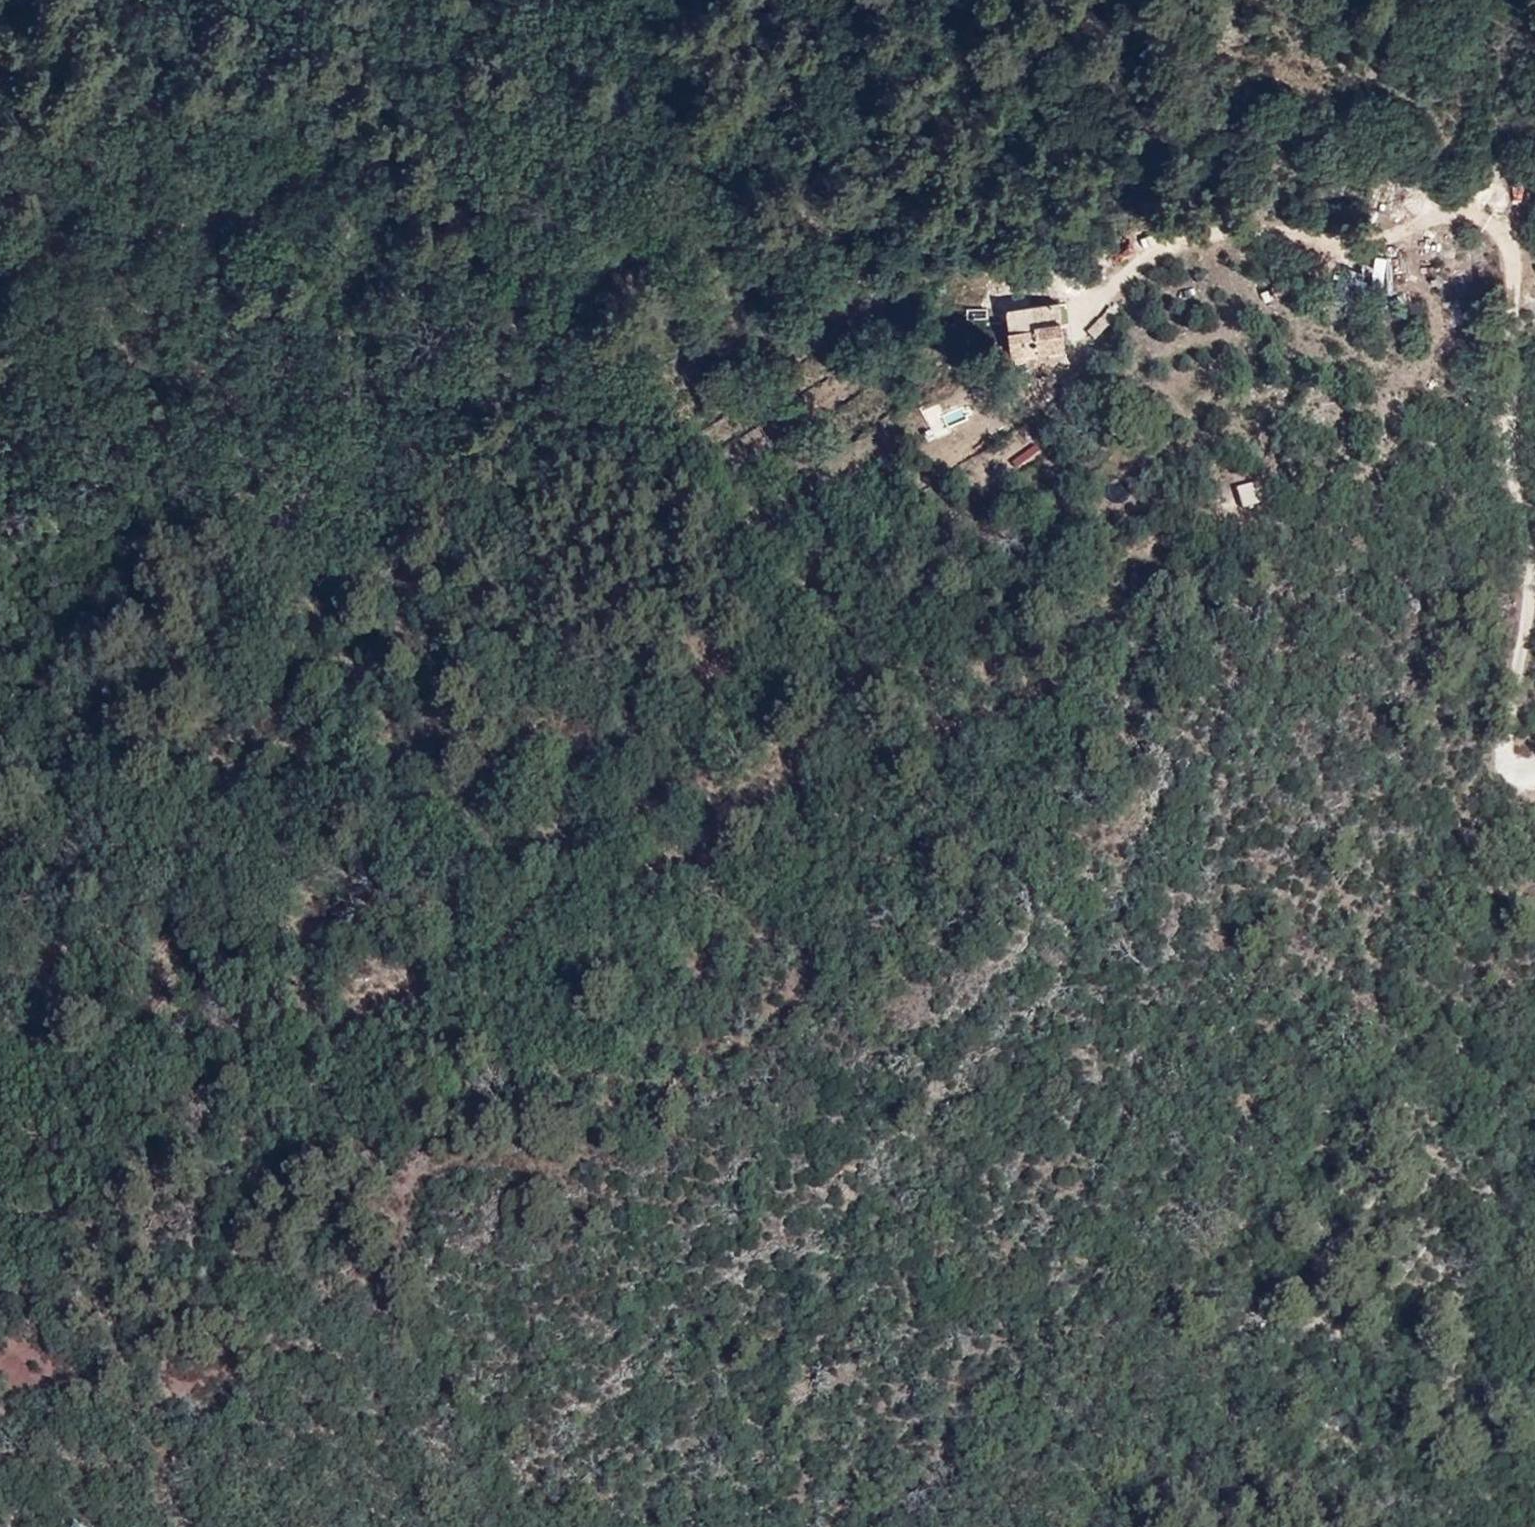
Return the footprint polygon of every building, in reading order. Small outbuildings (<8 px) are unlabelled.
[(1040,301),(1008,306),(1018,354),(1065,350),(1059,307),(1043,309),(1040,301)] [(918,405),(928,435),(975,420),(965,390),(918,405)] [(1238,508),(1259,505),(1255,482),(1234,486),(1238,508)]
